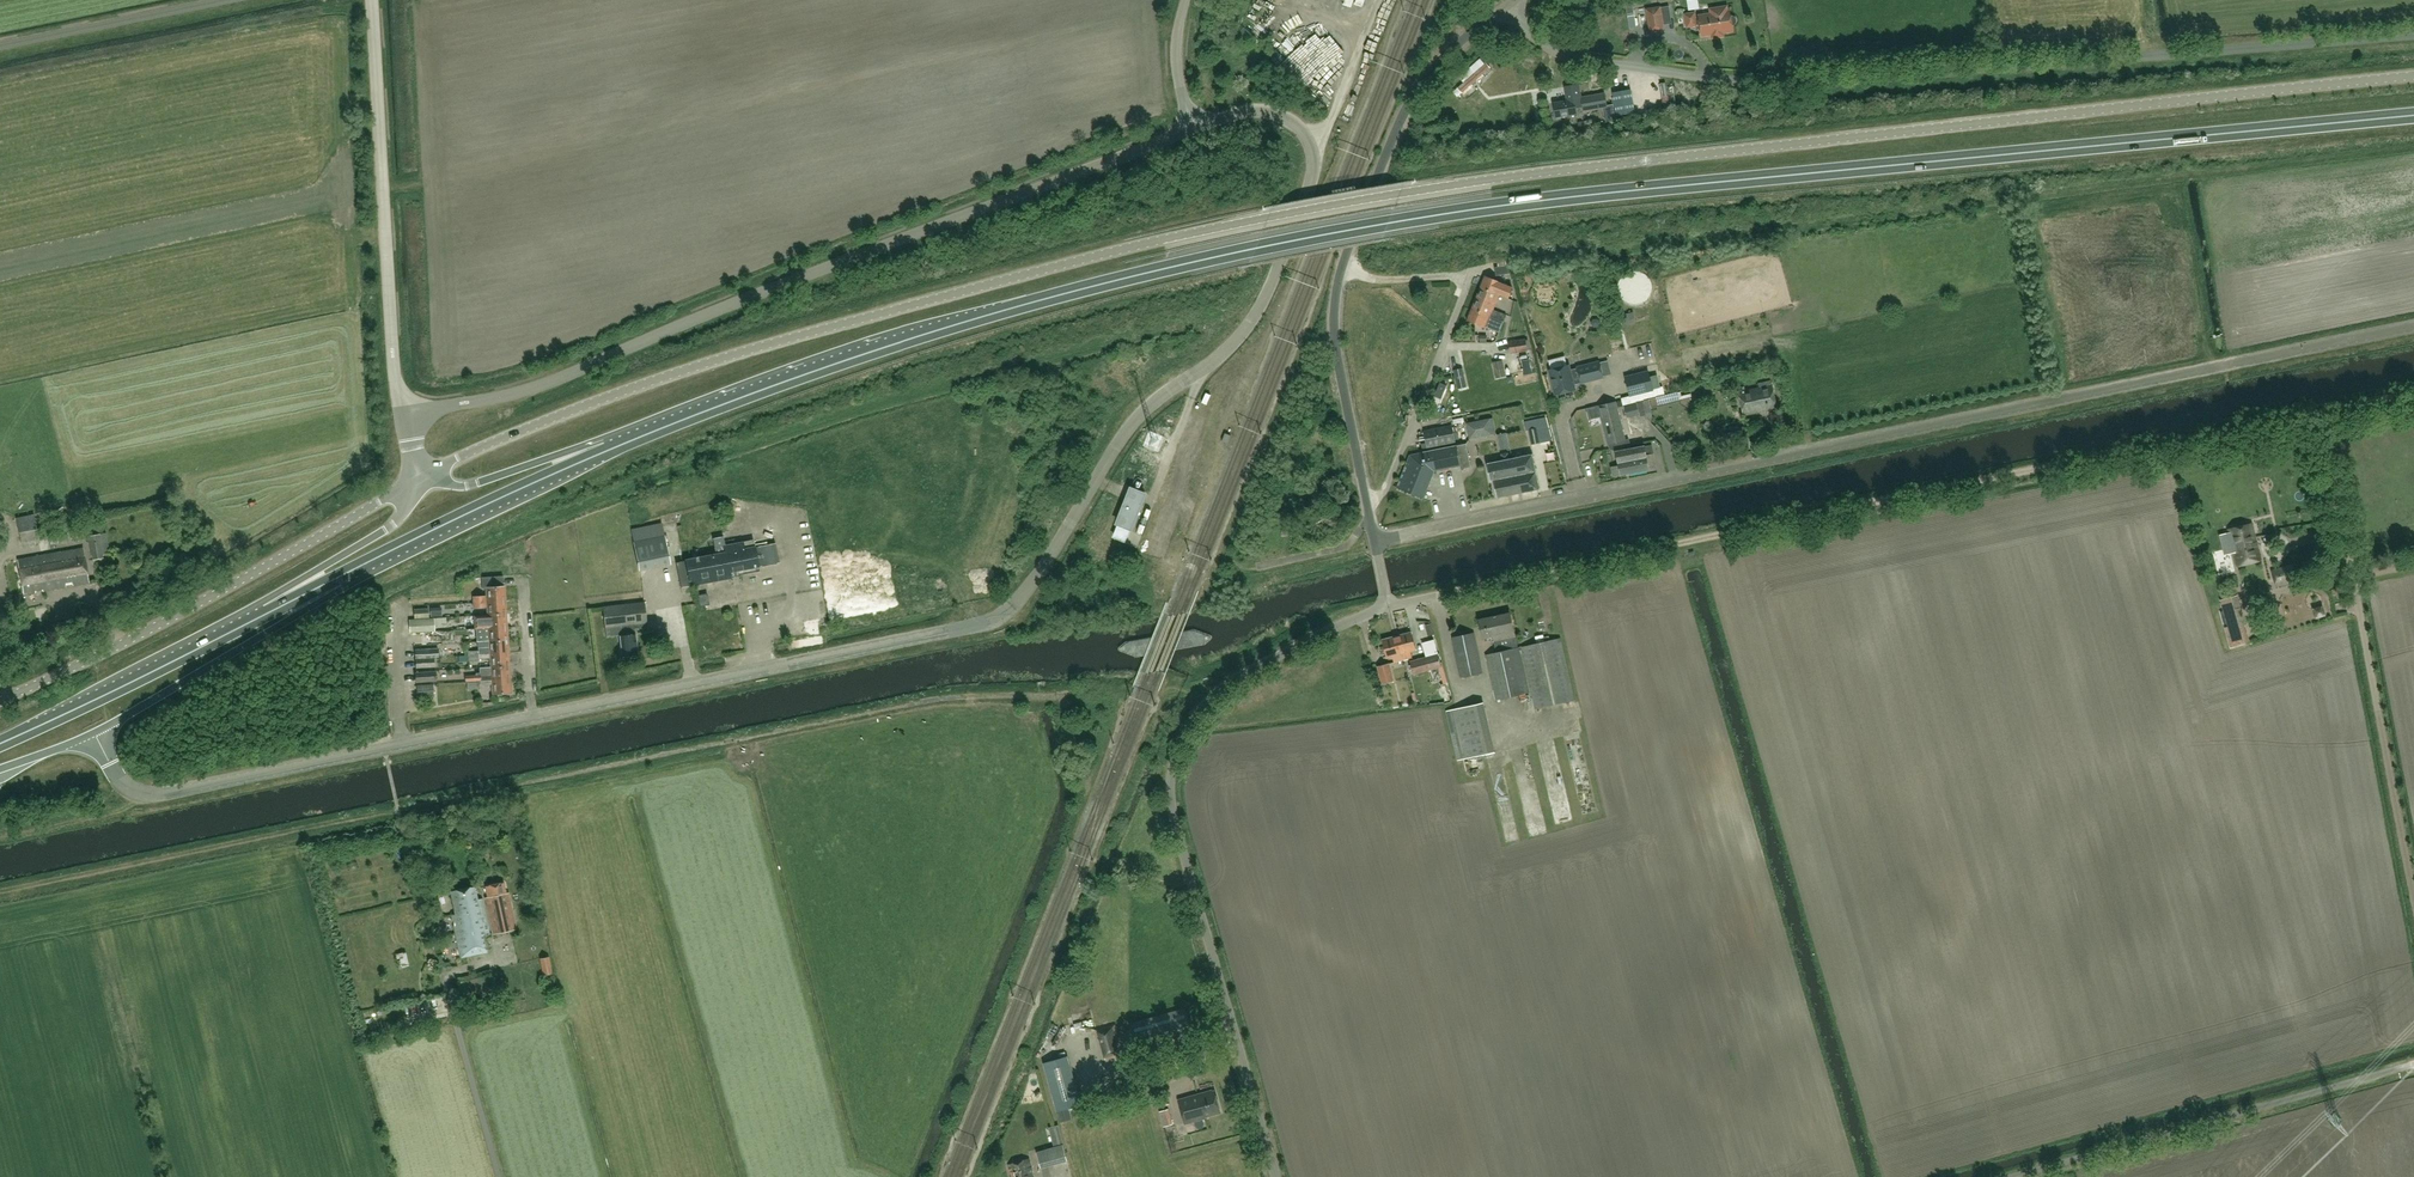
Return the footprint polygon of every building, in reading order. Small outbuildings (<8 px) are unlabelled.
[(1728,11),(1727,6),(1710,9),(1711,14),(1699,16),(1699,18),(1695,18),(1695,13),(1685,15),(1687,27),(1696,25),(1696,24),(1700,24),(1701,36),(1712,34),(1713,38),(1723,36),(1723,32),(1733,31),(1732,26),(1734,25),(1736,23),(1736,21),(1736,19),(1734,17),(1733,16),(1731,17),(1730,11),(1728,11)] [(1651,33),(1664,31),(1660,8),(1647,10),(1651,33)] [(1636,23),(1634,10),(1627,11),(1629,24),(1636,23)] [(1612,29),(1614,39),(1633,36),(1632,25),(1612,29)] [(1463,93),(1490,68),(1486,63),(1475,73),(1470,69),(1463,75),(1467,80),(1458,88),(1463,93)] [(1618,75),(1618,88),(1627,88),(1627,75),(1618,75)] [(1581,98),(1579,85),(1565,87),(1567,101),(1554,103),(1557,118),(1577,114),(1576,109),(1583,108),(1584,112),(1606,109),(1609,122),(1609,123),(1616,122),(1614,105),(1608,106),(1606,93),(1581,98)] [(1631,89),(1614,92),(1618,116),(1635,113),(1631,89)] [(1498,267),(1508,265),(1507,260),(1505,261),(1504,258),(1497,259),(1497,262),(1498,267)] [(1508,265),(1498,267),(1495,267),(1495,276),(1511,273),(1510,265),(1508,265)] [(1480,288),(1499,296),(1508,299),(1513,287),(1504,284),(1504,283),(1485,276),(1480,288)] [(1496,303),(1499,296),(1480,288),(1477,296),(1496,303)] [(1472,310),(1504,322),(1506,315),(1493,310),(1496,303),(1477,296),(1472,310)] [(1499,333),(1504,322),(1472,310),(1467,321),(1486,328),(1499,333)] [(1635,320),(1633,313),(1622,316),(1624,326),(1635,323),(1634,320),(1635,320)] [(1511,354),(1528,351),(1525,338),(1508,342),(1511,354)] [(1493,363),(1497,379),(1506,376),(1502,360),(1493,363)] [(1550,370),(1555,394),(1575,390),(1573,383),(1581,382),(1581,383),(1603,378),(1599,362),(1577,367),(1578,369),(1571,370),(1570,365),(1550,370)] [(1457,389),(1467,387),(1464,368),(1454,370),(1457,389)] [(1621,400),(1622,403),(1649,398),(1665,394),(1663,386),(1660,387),(1658,375),(1651,377),(1649,370),(1624,376),(1629,396),(1621,398),(1621,400)] [(1759,388),(1739,392),(1743,415),(1777,408),(1773,385),(1772,385),(1771,381),(1758,384),(1759,388)] [(1712,396),(1710,384),(1695,388),(1698,399),(1712,396)] [(1665,394),(1649,398),(1651,408),(1680,402),(1678,391),(1665,394)] [(1616,452),(1632,449),(1629,439),(1625,440),(1617,408),(1623,406),(1622,403),(1621,400),(1598,407),(1608,445),(1609,445),(1610,449),(1616,452)] [(1639,414),(1637,403),(1624,407),(1627,417),(1639,414)] [(1661,418),(1653,425),(1666,438),(1674,431),(1661,418)] [(1427,448),(1455,442),(1452,426),(1423,431),(1426,443),(1427,448)] [(1541,452),(1540,444),(1541,443),(1538,428),(1528,430),(1531,444),(1529,445),(1530,450),(1533,449),(1534,453),(1541,452)] [(1733,445),(1733,444),(1749,442),(1747,430),(1731,433),(1723,435),(1726,447),(1733,445)] [(1228,444),(1232,436),(1226,434),(1222,442),(1228,444)] [(1410,455),(1397,487),(1424,498),(1434,471),(1460,466),(1461,470),(1464,471),(1465,469),(1471,468),(1466,444),(1410,455)] [(1652,445),(1616,452),(1621,475),(1649,470),(1649,469),(1657,467),(1652,445)] [(1508,459),(1507,454),(1501,455),(1502,461),(1486,464),(1490,482),(1493,481),(1497,499),(1540,490),(1532,454),(1508,459)] [(2229,483),(2220,487),(2225,499),(2234,495),(2229,483)] [(1132,530),(1146,494),(1131,489),(1118,524),(1119,525),(1129,529),(1132,530)] [(22,546),(41,543),(34,514),(16,518),(22,546)] [(165,534),(180,533),(179,516),(165,518),(165,534)] [(639,571),(670,564),(664,536),(665,536),(662,522),(631,529),(633,543),(639,571)] [(2253,523),(2227,529),(2236,567),(2262,560),(2253,523)] [(103,534),(102,525),(88,528),(90,536),(89,536),(93,559),(104,558),(103,555),(110,554),(106,533),(103,534)] [(1119,525),(1115,537),(1125,541),(1129,529),(1119,525)] [(725,544),(723,536),(713,538),(715,551),(718,551),(718,555),(676,562),(681,588),(739,577),(738,571),(780,563),(776,544),(755,548),(754,541),(754,539),(725,544)] [(89,583),(83,548),(61,552),(60,552),(18,559),(25,595),(89,583)] [(2276,587),(2299,581),(2295,565),(2271,570),(2276,587)] [(2235,575),(2225,578),(2227,585),(2237,582),(2235,575)] [(473,603),(505,601),(504,586),(503,576),(481,578),(482,589),(487,589),(487,596),(473,597),(473,603)] [(675,592),(668,592),(669,607),(676,606),(675,592)] [(116,606),(125,599),(120,593),(111,601),(116,606)] [(2220,600),(2227,627),(2224,628),(2230,648),(2249,642),(2244,624),(2245,623),(2238,595),(2220,600)] [(489,615),(506,614),(505,601),(473,603),(474,608),(488,607),(489,615)] [(644,628),(644,624),(645,624),(642,602),(603,607),(606,628),(622,626),(623,635),(620,635),(622,656),(637,655),(635,629),(644,628)] [(2324,613),(2322,607),(2316,609),(2318,615),(2324,613)] [(414,609),(414,619),(429,618),(429,608),(414,609)] [(1510,613),(1479,620),(1483,638),(1493,636),(1496,648),(1503,646),(1506,649),(1517,646),(1515,636),(1510,613)] [(477,629),(507,627),(506,614),(489,615),(474,616),(475,629),(477,629)] [(409,619),(410,633),(435,632),(434,618),(429,618),(414,619),(409,619)] [(2279,624),(2280,631),(2297,629),(2296,621),(2279,624)] [(477,629),(477,642),(508,640),(507,627),(477,629)] [(1397,636),(1403,660),(1412,658),(1410,652),(1415,650),(1411,632),(1397,636)] [(1475,633),(1453,638),(1461,677),(1483,673),(1475,633)] [(1403,660),(1397,636),(1382,640),(1387,658),(1393,656),(1394,663),(1403,660)] [(1485,655),(1495,700),(1529,693),(1520,652),(1522,652),(1535,710),(1575,701),(1561,639),(1521,648),(1521,647),(1485,655)] [(467,655),(467,656),(508,653),(508,640),(477,642),(478,650),(464,651),(465,655),(467,655)] [(415,660),(435,658),(439,658),(439,657),(443,657),(443,648),(439,648),(415,650),(415,660)] [(508,653),(467,656),(468,656),(469,661),(470,661),(480,661),(479,659),(491,658),(492,667),(479,667),(479,668),(509,666),(508,653)] [(1409,661),(1413,675),(1440,668),(1442,668),(1441,662),(1438,654),(1409,661)] [(435,658),(415,660),(416,668),(435,667),(435,658)] [(1442,668),(1440,668),(1444,684),(1446,683),(1448,683),(1442,662),(1441,662),(1442,668)] [(1390,663),(1377,667),(1381,685),(1395,681),(1390,663)] [(466,682),(479,681),(480,681),(510,679),(509,666),(479,668),(480,672),(476,673),(476,675),(480,675),(480,676),(465,677),(465,682),(466,682)] [(416,682),(433,681),(436,681),(436,671),(416,672),(416,682)] [(510,679),(480,681),(480,685),(493,684),(493,694),(511,693),(510,679)] [(479,681),(466,682),(467,691),(480,690),(479,681)] [(1451,700),(1446,683),(1444,684),(1440,685),(1445,701),(1451,700)] [(417,698),(434,698),(433,684),(417,685),(417,698)] [(1483,703),(1453,710),(1446,711),(1458,761),(1465,759),(1494,753),(1483,703)] [(1548,798),(1550,816),(1563,815),(1561,797),(1548,798)] [(1497,811),(1500,836),(1507,835),(1503,810),(1497,811)] [(1521,811),(1522,821),(1540,819),(1540,810),(1521,811)] [(504,883),(485,888),(488,898),(486,898),(494,934),(516,929),(508,893),(506,894),(504,883)] [(475,886),(451,891),(456,915),(452,915),(461,958),(488,952),(485,938),(489,937),(481,899),(477,900),(475,886)] [(452,904),(442,907),(444,917),(454,915),(452,904)] [(395,954),(398,969),(409,967),(406,952),(395,954)] [(552,974),(549,957),(540,959),(543,976),(552,974)] [(429,969),(425,974),(436,982),(440,977),(429,969)] [(431,998),(434,1009),(446,1006),(442,994),(431,998)] [(1184,1010),(1130,1025),(1136,1049),(1192,1033),(1186,1011),(1185,1012),(1184,1010)] [(1097,1031),(1106,1059),(1122,1054),(1114,1026),(1097,1031)] [(1068,1057),(1044,1063),(1057,1112),(1081,1105),(1068,1057)] [(1173,1057),(1164,1059),(1165,1065),(1175,1062),(1173,1057)] [(1180,1103),(1187,1125),(1207,1119),(1206,1118),(1222,1114),(1216,1094),(1200,1098),(1200,1097),(1180,1103)] [(1068,1160),(1064,1144),(1036,1152),(1041,1168),(1068,1160)] [(1032,1174),(1033,1173),(1029,1159),(1009,1164),(1012,1176),(1033,1176),(1032,1174)]
